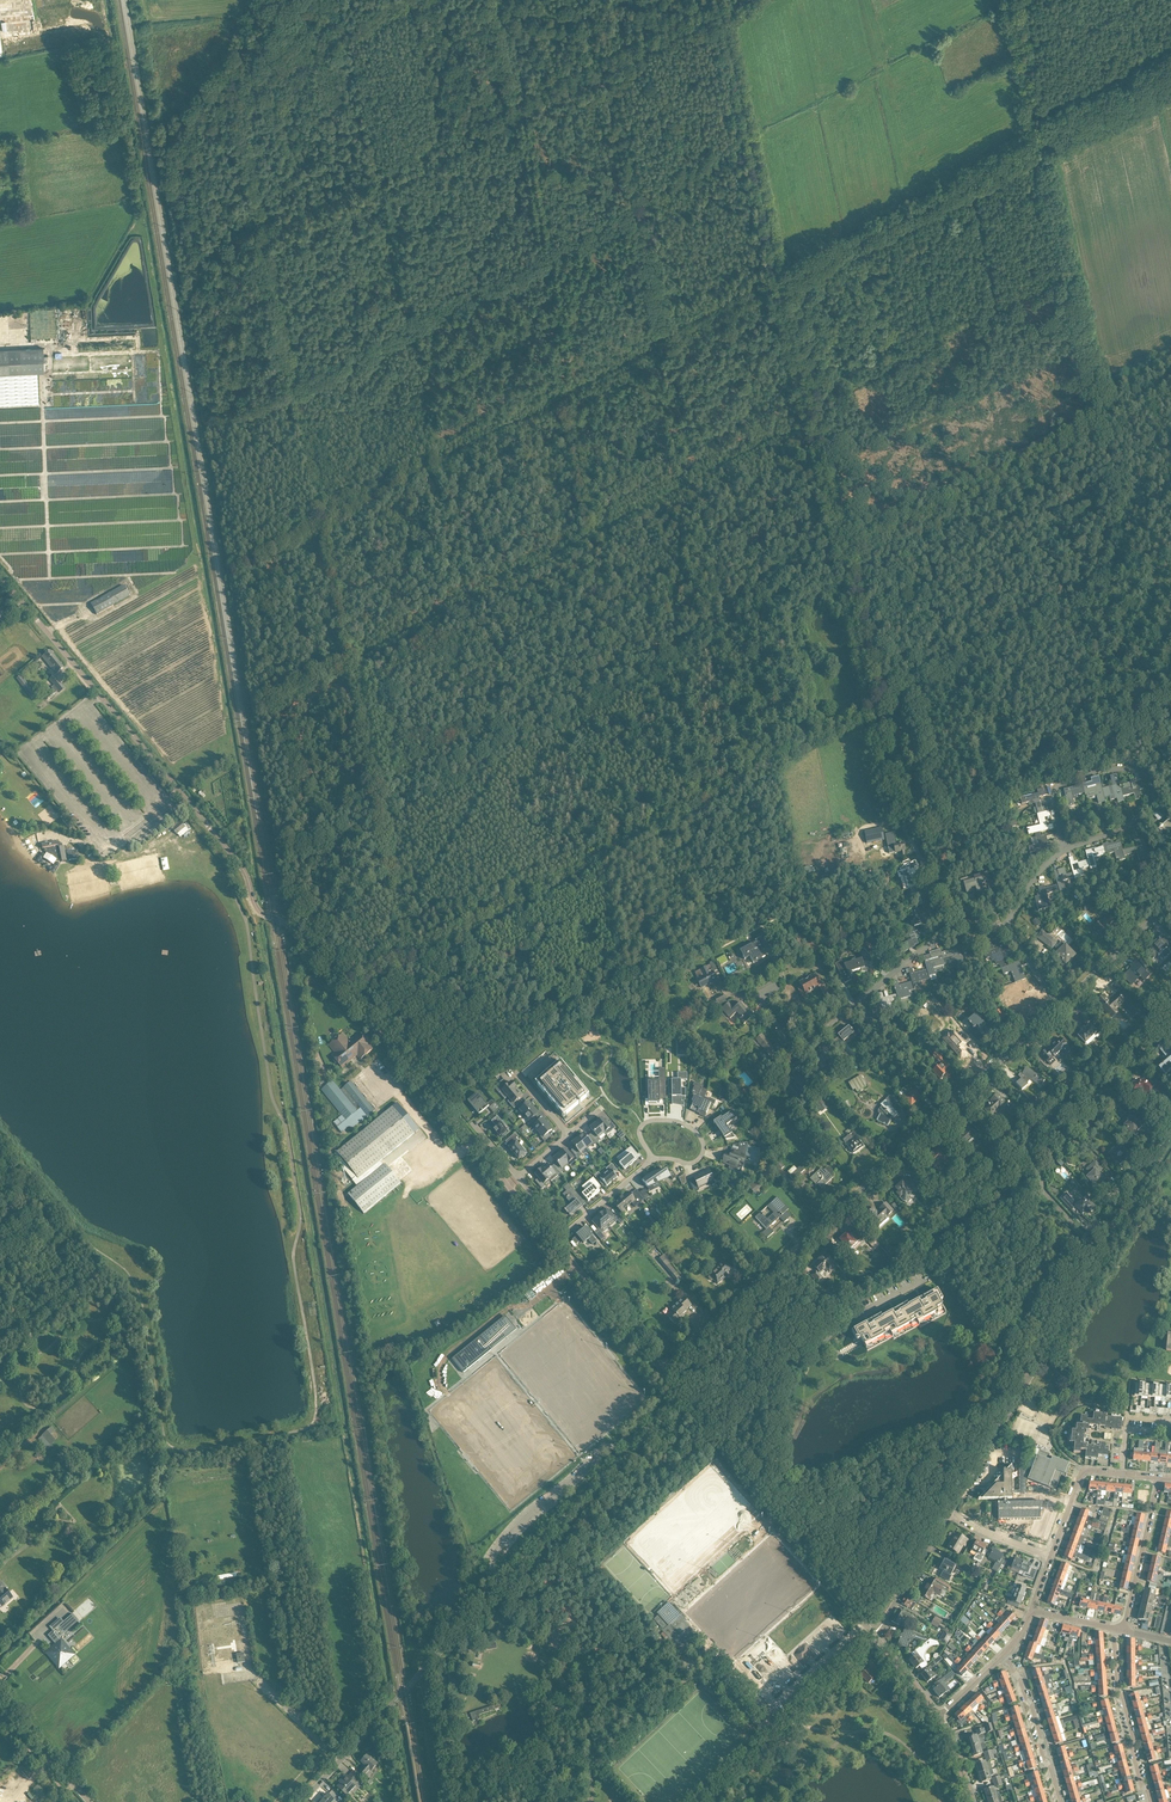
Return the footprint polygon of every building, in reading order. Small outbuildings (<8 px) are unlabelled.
[(53,308),(30,310),(30,318),(38,318),(38,321),(43,320),(43,324),(48,324),(48,326),(51,325),(51,329),(54,329),(53,308)] [(42,348),(0,350),(0,374),(37,372),(43,372),(42,348)] [(0,374),(0,405),(24,404),(39,403),(38,380),(37,372),(0,374)] [(124,585),(90,604),(96,615),(130,596),(124,585)] [(57,673),(59,671),(64,668),(50,650),(43,656),(50,664),(49,665),(53,670),(55,669),(57,673)] [(51,683),(57,690),(63,686),(57,678),(51,683)] [(31,699),(36,695),(28,686),(24,690),(31,699)] [(1121,789),(1120,787),(1121,787),(1120,785),(1120,786),(1117,774),(1113,775),(1114,778),(1111,779),(1113,785),(1102,788),(1104,798),(1109,797),(1110,801),(1117,799),(1118,803),(1124,801),(1123,799),(1123,797),(1122,797),(1121,789)] [(1102,788),(1099,777),(1094,778),(1094,779),(1091,780),(1092,782),(1082,785),(1084,793),(1085,796),(1096,793),(1099,804),(1105,802),(1104,798),(1102,788)] [(1122,797),(1123,797),(1134,794),(1135,800),(1142,798),(1139,790),(1143,789),(1141,780),(1133,782),(1133,783),(1131,783),(1131,782),(1123,785),(1124,788),(1121,789),(1122,797)] [(1074,805),(1072,797),(1084,793),(1082,785),(1068,789),(1067,788),(1064,789),(1067,801),(1062,802),(1064,809),(1069,808),(1068,806),(1074,805)] [(1046,795),(1044,788),(1037,790),(1038,793),(1021,798),(1022,804),(1034,801),(1038,814),(1043,812),(1047,811),(1044,800),(1040,801),(1039,797),(1046,795)] [(1040,832),(1053,828),(1052,824),(1047,826),(1044,817),(1050,816),(1049,811),(1047,811),(1043,812),(1038,814),(1041,825),(1027,829),(1029,835),(1034,834),(1034,833),(1040,832)] [(1170,820),(1164,825),(1160,825),(1160,829),(1153,834),(1157,838),(1162,844),(1162,843),(1163,831),(1165,831),(1166,828),(1170,829),(1170,821),(1170,820)] [(186,828),(181,822),(172,829),(177,835),(186,828)] [(882,828),(864,832),(867,843),(884,840),(882,828)] [(1041,837),(1040,832),(1034,833),(1034,834),(1037,845),(1029,847),(1031,853),(1035,852),(1037,857),(1049,853),(1047,849),(1054,847),(1053,843),(1046,845),(1045,841),(1046,840),(1045,837),(1044,836),(1041,837)] [(894,833),(885,835),(889,854),(895,852),(900,851),(901,855),(905,855),(904,850),(905,850),(903,843),(896,844),(894,833)] [(197,850),(202,846),(195,836),(189,840),(197,850)] [(1148,858),(1144,843),(1143,837),(1135,839),(1137,846),(1123,850),(1122,850),(1124,855),(1136,852),(1139,860),(1148,858)] [(1122,850),(1123,850),(1120,840),(1116,841),(1116,843),(1109,845),(1109,843),(1102,844),(1103,846),(1105,855),(1116,852),(1119,860),(1125,858),(1124,855),(1122,850)] [(55,841),(41,844),(42,849),(44,849),(44,852),(58,861),(61,860),(62,862),(66,861),(63,846),(62,847),(62,844),(60,843),(58,842),(56,842),(55,841)] [(847,846),(840,849),(843,858),(851,855),(847,846)] [(1093,858),(1105,855),(1103,846),(1094,850),(1094,851),(1092,851),(1091,849),(1085,851),(1088,860),(1089,865),(1090,868),(1096,867),(1093,858)] [(1088,860),(1074,864),(1072,856),(1068,857),(1073,873),(1074,878),(1083,875),(1081,867),(1089,865),(1088,860)] [(901,871),(897,873),(898,879),(904,877),(908,889),(912,888),(917,887),(917,886),(914,878),(923,875),(918,867),(919,867),(915,861),(914,861),(912,863),(910,864),(909,863),(904,866),(900,869),(901,871)] [(1073,873),(1066,875),(1064,868),(1059,869),(1060,870),(1058,871),(1057,869),(1053,870),(1058,886),(1059,891),(1065,889),(1063,881),(1074,878),(1073,873)] [(983,883),(983,882),(984,881),(984,882),(990,881),(987,872),(972,877),(973,878),(967,880),(967,878),(959,880),(962,890),(965,889),(967,893),(971,892),(970,887),(975,886),(978,896),(984,894),(981,884),(983,883)] [(912,888),(908,889),(909,889),(910,895),(919,893),(922,904),(932,901),(928,887),(927,888),(926,884),(917,886),(917,887),(912,888)] [(1046,894),(1059,891),(1058,886),(1043,890),(1042,886),(1038,887),(1040,896),(1035,897),(1038,910),(1050,906),(1046,894)] [(921,918),(913,920),(915,926),(919,925),(921,927),(923,928),(925,927),(927,925),(927,923),(934,921),(935,922),(936,923),(938,923),(939,921),(939,919),(936,909),(937,909),(936,906),(935,906),(934,900),(932,901),(922,904),(924,911),(920,913),(921,918)] [(1113,921),(1109,916),(1108,915),(1101,922),(1101,921),(1093,928),(1095,930),(1095,932),(1098,935),(1099,934),(1103,938),(1110,931),(1106,927),(1113,921)] [(912,940),(920,936),(917,931),(909,934),(912,940)] [(1056,943),(1047,936),(1042,932),(1038,938),(1052,949),(1054,946),(1056,948),(1059,951),(1054,956),(1057,960),(1059,958),(1066,965),(1075,956),(1062,942),(1058,946),(1055,944),(1056,943)] [(771,946),(768,940),(765,935),(755,941),(756,942),(740,951),(745,960),(750,957),(753,963),(765,957),(762,950),(771,946)] [(1164,936),(1160,940),(1159,939),(1156,942),(1155,941),(1153,944),(1150,947),(1151,948),(1147,952),(1153,959),(1157,955),(1159,956),(1161,954),(1165,958),(1170,953),(1167,948),(1170,944),(1164,936)] [(906,950),(915,947),(911,940),(903,944),(906,950)] [(1003,950),(1009,948),(1006,941),(999,944),(1000,947),(994,949),(992,945),(992,946),(985,948),(987,952),(984,953),(985,953),(987,958),(990,957),(992,961),(996,959),(1000,970),(1002,969),(1006,967),(1009,966),(1006,959),(1012,957),(1011,957),(1009,952),(1004,954),(1003,950)] [(954,949),(941,953),(942,957),(944,965),(945,965),(957,961),(959,967),(965,966),(965,965),(961,951),(959,945),(955,946),(956,950),(955,950),(954,949)] [(925,956),(923,957),(927,970),(929,975),(928,975),(929,975),(929,976),(935,974),(934,971),(944,969),(944,967),(944,965),(942,957),(941,953),(940,949),(929,952),(930,956),(931,956),(928,957),(928,956),(927,956),(925,956)] [(725,955),(717,959),(718,961),(721,965),(728,961),(725,955)] [(868,963),(868,962),(862,962),(862,960),(857,961),(856,961),(855,960),(854,960),(853,960),(852,961),(851,962),(850,963),(844,965),(841,961),(835,964),(839,972),(839,973),(839,974),(839,975),(839,976),(839,977),(839,978),(840,979),(841,979),(841,980),(842,980),(843,980),(844,980),(845,983),(851,980),(850,977),(852,972),(860,970),(861,969),(861,972),(868,972),(868,971),(869,971),(870,971),(870,970),(871,970),(871,969),(872,968),(872,967),(872,966),(871,965),(871,964),(870,963),(869,963),(868,963)] [(1146,971),(1136,960),(1128,968),(1130,970),(1123,976),(1132,984),(1141,976),(1145,980),(1152,973),(1148,969),(1146,971)] [(717,969),(715,964),(713,961),(710,963),(711,964),(695,973),(698,978),(703,987),(716,980),(712,971),(714,971),(717,969)] [(1017,982),(1022,980),(1026,979),(1019,962),(1009,966),(1006,967),(1002,969),(1004,975),(1012,971),(1017,982)] [(912,968),(908,969),(912,982),(913,987),(914,988),(920,986),(919,983),(926,981),(925,980),(930,979),(929,977),(929,976),(929,975),(928,975),(929,975),(927,970),(914,973),(912,968)] [(801,986),(798,988),(801,993),(804,991),(806,994),(810,992),(809,990),(813,988),(814,989),(819,987),(819,988),(820,987),(824,985),(818,975),(814,978),(813,975),(808,978),(808,980),(806,981),(804,980),(799,983),(801,986)] [(943,981),(939,984),(941,988),(947,984),(946,983),(947,982),(948,977),(944,976),(943,981)] [(897,980),(893,981),(895,988),(894,988),(895,990),(897,994),(898,999),(898,1000),(899,1000),(904,999),(910,997),(909,992),(914,990),(914,988),(913,987),(912,982),(899,986),(897,980)] [(1014,1004),(1016,1003),(1031,997),(1032,1001),(1039,998),(1036,991),(1027,994),(1022,980),(1017,982),(1019,989),(1015,991),(1017,996),(1013,997),(1014,998),(1016,1003),(1014,1003),(1014,1004)] [(882,993),(878,994),(881,1004),(882,1007),(883,1012),(883,1013),(884,1012),(892,1010),(890,1004),(899,1002),(898,1000),(898,999),(897,994),(883,998),(882,993)] [(1137,1013),(1121,995),(1119,996),(1117,994),(1109,1001),(1104,995),(1097,1002),(1108,1015),(1121,1004),(1133,1017),(1137,1013)] [(739,1019),(744,1025),(753,1017),(740,1003),(734,1009),(728,1003),(721,1009),(730,1019),(736,1013),(741,1018),(739,1019)] [(1005,1018),(1000,1009),(996,1003),(988,1009),(988,1010),(991,1015),(994,1013),(1000,1023),(1005,1018)] [(873,1024),(870,1015),(883,1012),(882,1007),(881,1004),(868,1008),(868,1009),(867,1009),(866,1005),(862,1006),(862,1008),(858,1009),(859,1015),(862,1023),(866,1022),(867,1025),(873,1024)] [(975,1014),(967,1021),(973,1027),(968,1031),(975,1038),(979,1043),(984,1038),(978,1032),(986,1025),(981,1021),(975,1014)] [(1095,1036),(1103,1029),(1097,1022),(1091,1027),(1089,1025),(1078,1036),(1085,1044),(1094,1035),(1095,1036)] [(834,1043),(831,1046),(834,1049),(846,1063),(852,1058),(846,1051),(840,1044),(843,1041),(854,1033),(852,1030),(851,1029),(848,1026),(838,1035),(839,1037),(833,1042),(834,1043)] [(349,1042),(343,1034),(329,1045),(335,1053),(332,1056),(342,1069),(347,1065),(346,1064),(357,1056),(360,1060),(373,1049),(359,1032),(355,1036),(356,1037),(349,1042)] [(949,1040),(944,1044),(951,1050),(951,1049),(955,1053),(954,1054),(960,1061),(966,1055),(961,1050),(962,1049),(961,1047),(963,1045),(951,1032),(946,1037),(949,1040)] [(765,1055),(767,1054),(770,1058),(777,1052),(781,1056),(784,1053),(777,1045),(773,1048),(761,1035),(756,1040),(763,1048),(760,1050),(765,1055)] [(1071,1050),(1064,1042),(1060,1038),(1048,1049),(1048,1050),(1046,1052),(1045,1050),(1040,1054),(1051,1065),(1056,1061),(1051,1055),(1052,1054),(1055,1057),(1062,1050),(1067,1054),(1071,1050)] [(680,1041),(677,1041),(677,1043),(678,1050),(680,1050),(680,1049),(684,1049),(684,1051),(687,1051),(687,1048),(680,1041)] [(828,1055),(831,1051),(828,1048),(826,1049),(823,1045),(820,1048),(821,1049),(814,1054),(817,1058),(816,1059),(821,1066),(831,1058),(828,1055)] [(1157,1067),(1161,1072),(1162,1072),(1162,1071),(1165,1075),(1170,1070),(1170,1052),(1166,1046),(1161,1050),(1167,1058),(1157,1067)] [(939,1061),(931,1068),(933,1070),(936,1074),(940,1078),(946,1073),(944,1071),(951,1064),(945,1058),(944,1059),(946,1056),(940,1049),(933,1055),(939,1061)] [(929,1070),(923,1064),(919,1067),(925,1073),(929,1070)] [(559,1067),(557,1065),(539,1080),(541,1082),(538,1085),(545,1094),(547,1093),(550,1096),(548,1098),(553,1104),(555,1102),(558,1105),(556,1107),(559,1111),(561,1109),(566,1115),(574,1109),(572,1107),(577,1102),(580,1105),(581,1104),(580,1103),(586,1098),(581,1092),(584,1090),(573,1077),(571,1079),(568,1075),(570,1074),(562,1065),(559,1067)] [(648,1071),(649,1103),(657,1103),(660,1103),(660,1101),(660,1099),(666,1099),(665,1068),(665,1074),(659,1074),(659,1080),(659,1082),(659,1085),(649,1085),(648,1071)] [(1044,1080),(1030,1071),(1025,1068),(1022,1074),(1025,1076),(1022,1079),(1021,1079),(1015,1084),(1021,1091),(1027,1085),(1025,1083),(1029,1078),(1041,1086),(1044,1080)] [(745,1071),(739,1075),(748,1086),(753,1082),(745,1071)] [(799,1091),(806,1086),(804,1084),(808,1081),(803,1074),(804,1074),(801,1071),(798,1074),(796,1072),(794,1074),(791,1071),(782,1079),(787,1085),(792,1082),(799,1091)] [(678,1080),(670,1080),(670,1089),(672,1089),(672,1095),(672,1105),(673,1105),(673,1102),(679,1102),(679,1097),(686,1097),(686,1088),(685,1088),(681,1088),(681,1080),(685,1080),(687,1080),(687,1072),(686,1072),(686,1073),(678,1073),(678,1080)] [(861,1075),(848,1082),(854,1092),(856,1090),(856,1092),(867,1086),(861,1075)] [(1154,1085),(1149,1082),(1144,1079),(1133,1082),(1134,1085),(1133,1085),(1132,1085),(1132,1086),(1132,1087),(1131,1087),(1132,1088),(1132,1089),(1133,1089),(1134,1090),(1135,1089),(1136,1092),(1141,1091),(1142,1091),(1144,1092),(1144,1091),(1149,1094),(1154,1085)] [(508,1085),(504,1080),(503,1081),(503,1080),(500,1083),(501,1084),(500,1086),(499,1086),(497,1088),(497,1089),(495,1087),(497,1090),(499,1092),(499,1093),(502,1091),(502,1090),(508,1096),(505,1099),(508,1097),(517,1089),(512,1082),(508,1085)] [(375,1110),(351,1081),(340,1090),(333,1081),(321,1090),(342,1116),(338,1119),(342,1123),(337,1127),(342,1133),(349,1127),(351,1129),(375,1110)] [(1158,1083),(1154,1090),(1160,1093),(1164,1087),(1158,1083)] [(694,1102),(690,1110),(695,1112),(695,1111),(698,1112),(704,1097),(705,1097),(708,1090),(701,1088),(701,1089),(695,1086),(692,1092),(693,1092),(691,1098),(693,1099),(692,1101),(694,1102)] [(917,1086),(904,1098),(907,1101),(911,1105),(915,1102),(916,1103),(919,1100),(918,1099),(919,1098),(918,1098),(920,1096),(923,1093),(917,1086)] [(518,1100),(523,1096),(521,1094),(522,1093),(519,1090),(518,1091),(517,1089),(508,1097),(511,1099),(508,1101),(514,1108),(520,1103),(517,1101),(518,1100)] [(489,1106),(478,1093),(469,1101),(480,1114),(489,1106)] [(1000,1111),(1007,1104),(997,1094),(990,1101),(992,1102),(984,1109),(990,1116),(995,1112),(996,1114),(998,1114),(1000,1113),(1000,1111)] [(704,1097),(698,1112),(700,1113),(699,1114),(699,1115),(705,1117),(709,1108),(710,1109),(712,1105),(714,1105),(716,1101),(710,1098),(709,1099),(705,1097),(704,1097)] [(880,1114),(876,1120),(883,1123),(888,1126),(891,1121),(889,1120),(892,1117),(893,1118),(898,1113),(894,1109),(892,1107),(885,1100),(880,1105),(883,1108),(882,1108),(880,1110),(879,1112),(879,1113),(880,1114)] [(495,1102),(489,1107),(494,1113),(500,1108),(495,1102)] [(358,1178),(380,1161),(419,1129),(398,1103),(337,1152),(340,1157),(358,1178)] [(534,1108),(529,1103),(524,1107),(522,1104),(517,1107),(520,1110),(519,1111),(524,1117),(525,1116),(534,1108)] [(1126,1103),(1121,1108),(1126,1113),(1129,1117),(1134,1112),(1126,1103)] [(1013,1104),(1009,1107),(1015,1114),(1019,1110),(1013,1104)] [(538,1114),(534,1108),(525,1116),(532,1124),(536,1120),(534,1117),(538,1114)] [(737,1119),(732,1112),(722,1119),(721,1118),(714,1123),(716,1126),(717,1126),(726,1140),(735,1138),(727,1126),(737,1119)] [(505,1125),(497,1116),(491,1121),(495,1126),(494,1127),(496,1129),(494,1130),(496,1132),(495,1133),(498,1137),(499,1136),(501,1138),(508,1132),(504,1127),(505,1125)] [(1134,1117),(1125,1125),(1130,1131),(1129,1132),(1133,1136),(1134,1135),(1135,1136),(1138,1133),(1137,1132),(1143,1126),(1139,1122),(1134,1117)] [(547,1124),(543,1119),(538,1123),(536,1120),(532,1124),(538,1132),(539,1132),(547,1124)] [(607,1125),(602,1119),(596,1123),(604,1133),(606,1135),(615,1127),(611,1122),(607,1125)] [(592,1137),(597,1143),(600,1140),(599,1138),(604,1133),(596,1123),(591,1128),(596,1134),(592,1137)] [(537,1133),(544,1142),(550,1137),(547,1134),(552,1130),(547,1124),(539,1132),(538,1132),(537,1133)] [(331,1130),(339,1139),(342,1137),(334,1128),(331,1130)] [(965,1151),(973,1144),(975,1146),(978,1146),(980,1144),(980,1141),(978,1139),(979,1139),(973,1132),(973,1133),(968,1129),(956,1140),(960,1145),(959,1145),(965,1151)] [(854,1132),(843,1140),(850,1148),(853,1153),(863,1146),(858,1140),(860,1139),(857,1136),(854,1132)] [(518,1137),(515,1134),(509,1139),(512,1142),(513,1141),(514,1143),(509,1147),(509,1148),(519,1159),(518,1159),(519,1159),(522,1157),(522,1158),(526,1155),(525,1154),(526,1154),(526,1153),(525,1153),(522,1149),(523,1148),(520,1145),(519,1146),(516,1142),(518,1141),(516,1138),(518,1137)] [(589,1140),(584,1134),(578,1139),(586,1148),(592,1144),(593,1146),(597,1143),(592,1137),(589,1140)] [(572,1144),(577,1150),(574,1153),(579,1158),(582,1155),(583,1156),(588,1152),(589,1151),(586,1148),(578,1139),(572,1144)] [(752,1141),(751,1144),(762,1148),(766,1139),(752,1141)] [(726,1155),(723,1163),(730,1165),(728,1169),(735,1171),(738,1162),(742,1164),(745,1156),(749,1157),(749,1160),(753,1162),(759,1148),(754,1146),(753,1148),(748,1146),(747,1142),(738,1144),(739,1148),(736,1156),(732,1155),(731,1157),(726,1155)] [(637,1154),(631,1146),(627,1150),(629,1152),(624,1156),(622,1154),(620,1156),(616,1159),(620,1163),(619,1164),(624,1170),(628,1167),(629,1167),(631,1166),(630,1165),(636,1160),(634,1157),(637,1154)] [(1128,1152),(1125,1149),(1124,1150),(1121,1147),(1118,1150),(1117,1149),(1114,1151),(1115,1152),(1112,1155),(1115,1159),(1114,1160),(1116,1163),(1117,1162),(1120,1165),(1130,1156),(1127,1153),(1128,1152)] [(957,1164),(947,1153),(943,1148),(939,1151),(938,1150),(927,1160),(934,1168),(944,1159),(952,1168),(957,1164)] [(565,1149),(560,1154),(569,1165),(568,1165),(569,1166),(579,1158),(574,1153),(571,1155),(565,1149)] [(556,1168),(560,1174),(564,1171),(563,1169),(568,1165),(569,1165),(560,1154),(554,1159),(559,1165),(556,1168)] [(383,1166),(380,1161),(358,1178),(340,1157),(336,1160),(358,1186),(348,1194),(363,1213),(400,1183),(385,1164),(383,1166)] [(1059,1158),(1056,1161),(1061,1167),(1065,1164),(1059,1158)] [(780,1161),(775,1166),(779,1171),(785,1167),(780,1161)] [(1087,1177),(1096,1187),(1104,1180),(1097,1173),(1101,1169),(1102,1169),(1095,1161),(1087,1169),(1091,1174),(1087,1177)] [(598,1172),(594,1176),(602,1186),(605,1184),(607,1186),(617,1177),(617,1178),(617,1177),(614,1173),(617,1170),(612,1164),(606,1169),(608,1172),(602,1177),(598,1172)] [(552,1171),(547,1165),(541,1170),(549,1179),(551,1181),(560,1174),(556,1168),(552,1171)] [(794,1166),(787,1172),(791,1175),(790,1176),(795,1182),(802,1175),(801,1174),(805,1170),(801,1165),(796,1169),(794,1166)] [(833,1178),(831,1175),(832,1174),(832,1172),(832,1170),(830,1168),(828,1168),(826,1168),(825,1169),(824,1170),(822,1168),(810,1178),(814,1183),(816,1182),(822,1188),(833,1178)] [(541,1170),(536,1174),(541,1180),(537,1183),(542,1189),(546,1186),(544,1184),(549,1179),(541,1170)] [(666,1170),(652,1173),(653,1173),(659,1182),(659,1183),(671,1177),(673,1180),(677,1177),(672,1170),(668,1173),(666,1170)] [(704,1174),(689,1181),(694,1191),(699,1189),(698,1187),(713,1180),(714,1180),(709,1170),(703,1173),(704,1174)] [(647,1177),(642,1180),(648,1188),(652,1186),(659,1182),(653,1173),(652,1173),(648,1174),(648,1176),(647,1177)] [(902,1182),(895,1188),(899,1192),(897,1194),(900,1197),(899,1197),(903,1202),(904,1201),(905,1202),(910,1197),(909,1195),(912,1193),(910,1190),(914,1187),(920,1182),(914,1175),(908,1181),(909,1181),(905,1185),(902,1182)] [(601,1186),(593,1177),(586,1184),(589,1188),(582,1194),(588,1201),(598,1193),(598,1192),(597,1192),(596,1190),(601,1186)] [(756,1180),(749,1187),(754,1192),(761,1186),(756,1180)] [(568,1184),(563,1188),(566,1191),(568,1190),(572,1195),(569,1197),(568,1196),(566,1198),(567,1199),(568,1198),(572,1204),(565,1210),(565,1209),(564,1210),(568,1214),(568,1213),(570,1215),(569,1215),(570,1215),(574,1212),(582,1205),(577,1200),(580,1197),(568,1184)] [(647,1192),(642,1186),(638,1189),(643,1195),(647,1192)] [(642,1201),(638,1196),(633,1200),(627,1192),(623,1196),(622,1196),(623,1197),(615,1204),(623,1213),(625,1211),(625,1209),(632,1204),(635,1207),(642,1201)] [(1095,1207),(1091,1203),(1090,1202),(1088,1204),(1083,1199),(1077,1205),(1066,1194),(1061,1198),(1076,1215),(1080,1212),(1082,1214),(1087,1209),(1090,1212),(1095,1207)] [(788,1209),(784,1205),(777,1197),(767,1206),(774,1213),(767,1219),(761,1212),(755,1218),(766,1229),(763,1233),(767,1238),(774,1232),(769,1227),(780,1217),(784,1222),(788,1219),(783,1214),(788,1209)] [(873,1208),(865,1216),(869,1220),(875,1226),(878,1230),(883,1225),(880,1221),(883,1219),(882,1218),(886,1215),(887,1216),(893,1211),(890,1207),(886,1203),(880,1208),(881,1210),(878,1213),(873,1208)] [(614,1216),(608,1209),(606,1210),(605,1209),(602,1212),(602,1213),(601,1215),(600,1215),(607,1224),(614,1219),(613,1218),(614,1216)] [(607,1224),(600,1215),(599,1215),(599,1216),(598,1218),(597,1216),(593,1219),(594,1220),(592,1222),(598,1229),(600,1228),(601,1230),(607,1224)] [(624,1221),(619,1215),(615,1218),(621,1224),(624,1221)] [(577,1236),(572,1240),(576,1244),(581,1240),(584,1243),(588,1240),(592,1245),(597,1241),(590,1233),(592,1231),(588,1226),(586,1228),(577,1236)] [(863,1240),(856,1233),(852,1229),(847,1234),(847,1233),(839,1240),(849,1250),(853,1247),(854,1248),(863,1240)] [(605,1237),(600,1231),(596,1234),(601,1241),(605,1237)] [(676,1271),(669,1264),(674,1260),(666,1252),(657,1260),(671,1275),(676,1271)] [(833,1261),(830,1259),(826,1254),(825,1255),(824,1254),(817,1260),(819,1261),(814,1266),(820,1273),(825,1268),(829,1273),(836,1267),(832,1262),(833,1261)] [(731,1269),(727,1264),(724,1261),(718,1267),(710,1276),(709,1277),(709,1279),(711,1281),(713,1281),(714,1280),(718,1284),(727,1276),(725,1274),(731,1269)] [(861,1338),(864,1345),(868,1351),(893,1337),(894,1339),(919,1325),(920,1327),(946,1313),(939,1301),(943,1299),(937,1289),(922,1298),(920,1300),(920,1299),(908,1305),(907,1303),(895,1309),(896,1310),(894,1311),(893,1311),(882,1317),(881,1315),(869,1321),(869,1322),(867,1323),(867,1322),(852,1331),(857,1341),(861,1338)] [(691,1305),(687,1300),(683,1296),(674,1305),(675,1306),(671,1309),(672,1310),(671,1311),(667,1315),(675,1324),(684,1315),(683,1314),(686,1311),(685,1310),(691,1305)] [(513,1327),(506,1319),(495,1327),(493,1326),(494,1325),(452,1359),(463,1373),(491,1350),(490,1349),(513,1327)] [(1134,1396),(1141,1396),(1142,1384),(1135,1383),(1134,1396)] [(1162,1398),(1163,1386),(1156,1385),(1154,1397),(1154,1401),(1162,1401),(1162,1398)] [(1122,1418),(1119,1417),(1120,1413),(1112,1413),(1111,1416),(1106,1416),(1106,1414),(1093,1413),(1093,1420),(1087,1419),(1088,1416),(1081,1415),(1080,1425),(1076,1424),(1076,1431),(1072,1430),(1071,1443),(1074,1443),(1073,1452),(1080,1453),(1080,1450),(1086,1450),(1085,1458),(1098,1459),(1098,1455),(1107,1456),(1108,1446),(1105,1446),(1105,1443),(1100,1443),(1100,1442),(1097,1442),(1096,1446),(1088,1445),(1088,1444),(1083,1443),(1084,1434),(1089,1434),(1089,1431),(1088,1431),(1088,1428),(1094,1429),(1095,1425),(1104,1426),(1104,1428),(1121,1430),(1121,1427),(1123,1427),(1124,1421),(1122,1421),(1122,1418)] [(36,1441),(45,1450),(60,1436),(51,1426),(36,1441)] [(1151,1454),(1150,1462),(1158,1462),(1159,1455),(1159,1450),(1160,1443),(1155,1443),(1154,1454),(1151,1454)] [(1159,1455),(1158,1462),(1167,1463),(1168,1455),(1168,1451),(1168,1449),(1165,1449),(1165,1451),(1159,1450),(1159,1455)] [(1066,1475),(1070,1465),(1068,1464),(1069,1463),(1054,1457),(1053,1458),(1049,1456),(1050,1454),(1039,1450),(1027,1479),(1055,1490),(1062,1473),(1064,1474),(1065,1473),(1066,1473),(1066,1474),(1066,1475)] [(1133,1452),(1133,1460),(1141,1461),(1142,1453),(1133,1452)] [(1142,1453),(1141,1461),(1150,1462),(1151,1454),(1142,1453)] [(1014,1482),(1013,1480),(1012,1481),(1012,1465),(1006,1471),(1006,1470),(1005,1470),(1004,1470),(1003,1470),(1003,1471),(1003,1473),(978,1499),(998,1499),(999,1499),(1001,1499),(1002,1499),(1004,1499),(1012,1499),(1012,1494),(1012,1491),(1013,1491),(1014,1490),(1014,1486),(1014,1482)] [(1013,1491),(1012,1491),(1012,1494),(1018,1494),(1027,1493),(1026,1469),(1019,1469),(1019,1491),(1013,1491)] [(1089,1482),(1089,1490),(1093,1490),(1097,1491),(1098,1483),(1089,1482)] [(1097,1494),(1097,1497),(1099,1498),(1101,1498),(1101,1495),(1101,1491),(1106,1491),(1106,1484),(1098,1483),(1097,1491),(1097,1494)] [(1106,1484),(1106,1491),(1114,1492),(1115,1485),(1106,1484)] [(1114,1496),(1113,1499),(1117,1500),(1118,1493),(1123,1493),(1123,1485),(1115,1485),(1114,1492),(1114,1496)] [(1123,1485),(1123,1493),(1131,1494),(1132,1486),(1123,1485)] [(1012,1500),(998,1500),(998,1502),(998,1503),(999,1518),(1015,1518),(1015,1513),(1015,1506),(1015,1503),(1015,1500),(1012,1500)] [(1082,1509),(1079,1517),(1092,1522),(1094,1519),(1091,1517),(1092,1513),(1089,1511),(1087,1511),(1082,1509)] [(1126,1511),(1125,1515),(1136,1517),(1135,1522),(1142,1524),(1144,1515),(1126,1511)] [(1101,1514),(1098,1524),(1100,1525),(1106,1527),(1109,1518),(1109,1517),(1101,1514)] [(1079,1517),(1076,1525),(1086,1529),(1088,1524),(1096,1528),(1099,1529),(1100,1525),(1098,1524),(1097,1524),(1092,1522),(1079,1517)] [(1127,1525),(1126,1529),(1140,1532),(1142,1524),(1135,1522),(1134,1526),(1130,1525),(1130,1526),(1127,1525)] [(1076,1525),(1073,1533),(1083,1537),(1086,1530),(1086,1529),(1076,1525)] [(1163,1527),(1161,1535),(1168,1537),(1170,1538),(1170,1529),(1163,1527)] [(1126,1529),(1126,1532),(1129,1533),(1128,1538),(1131,1539),(1139,1541),(1140,1532),(1126,1529)] [(30,1536),(25,1531),(20,1535),(24,1540),(30,1536)] [(1073,1533),(1070,1541),(1080,1545),(1083,1537),(1073,1533)] [(965,1546),(968,1540),(957,1534),(952,1542),(951,1542),(948,1547),(950,1548),(949,1549),(956,1553),(962,1544),(965,1546)] [(1166,1545),(1168,1537),(1161,1535),(1159,1544),(1166,1545)] [(1131,1539),(1129,1547),(1137,1549),(1139,1541),(1131,1539)] [(972,1549),(971,1551),(976,1554),(976,1555),(973,1559),(975,1561),(980,1564),(983,1559),(984,1557),(987,1552),(983,1550),(986,1547),(977,1541),(974,1546),(972,1549)] [(1070,1541),(1067,1549),(1074,1551),(1077,1553),(1080,1554),(1081,1550),(1079,1549),(1080,1545),(1070,1541)] [(1164,1554),(1166,1545),(1159,1544),(1157,1552),(1164,1554)] [(1129,1547),(1127,1555),(1135,1557),(1137,1549),(1129,1547)] [(1067,1549),(1064,1557),(1069,1559),(1071,1560),(1072,1555),(1079,1558),(1078,1558),(1087,1561),(1088,1557),(1080,1554),(1077,1553),(1074,1551),(1067,1549)] [(997,1572),(1000,1567),(1001,1566),(1004,1561),(1000,1559),(1003,1555),(994,1550),(989,1558),(996,1562),(992,1569),(997,1572)] [(1127,1555),(1125,1564),(1133,1565),(1135,1557),(1127,1555)] [(1153,1556),(1151,1564),(1158,1566),(1160,1558),(1159,1557),(1153,1556)] [(1008,1566),(1007,1569),(1018,1573),(1019,1571),(1023,1561),(1015,1558),(1014,1562),(1010,1560),(1008,1566)] [(944,1560),(939,1569),(943,1571),(940,1576),(949,1581),(952,1575),(951,1575),(956,1566),(949,1563),(944,1560)] [(1023,1561),(1019,1571),(1023,1572),(1022,1576),(1026,1578),(1026,1576),(1034,1579),(1038,1568),(1031,1565),(1031,1564),(1023,1561)] [(971,1568),(961,1562),(958,1567),(968,1573),(971,1568)] [(1072,1567),(1067,1565),(1062,1563),(1059,1571),(1066,1574),(1069,1575),(1076,1577),(1077,1574),(1071,1571),(1072,1567)] [(1125,1564),(1123,1572),(1131,1574),(1133,1565),(1125,1564)] [(1151,1564),(1149,1573),(1156,1574),(1158,1566),(1151,1564)] [(1063,1582),(1066,1574),(1059,1571),(1056,1579),(1063,1582)] [(224,1579),(236,1576),(235,1572),(218,1575),(220,1586),(226,1585),(224,1579)] [(1123,1572),(1121,1580),(1129,1582),(1131,1574),(1123,1572)] [(1149,1573),(1147,1581),(1153,1583),(1154,1583),(1158,1584),(1159,1579),(1162,1580),(1163,1576),(1160,1575),(1156,1574),(1149,1573)] [(239,1577),(225,1579),(226,1586),(240,1584),(239,1577)] [(951,1586),(941,1580),(936,1577),(934,1582),(929,1579),(927,1582),(928,1583),(917,1602),(919,1604),(923,1596),(925,1597),(924,1597),(928,1600),(933,1592),(939,1596),(943,1589),(947,1591),(951,1586)] [(1063,1582),(1056,1579),(1053,1587),(1060,1589),(1062,1585),(1064,1586),(1065,1586),(1066,1583),(1063,1582)] [(1121,1580),(1119,1589),(1121,1589),(1127,1590),(1129,1582),(1121,1580)] [(1024,1584),(1018,1582),(1015,1581),(1014,1584),(1011,1592),(1014,1593),(1023,1597),(1026,1589),(1023,1587),(1024,1584)] [(6,1604),(13,1598),(5,1589),(0,1584),(0,1606),(1,1608),(6,1604)] [(1063,1591),(1060,1589),(1053,1587),(1050,1595),(1057,1597),(1058,1594),(1071,1598),(1073,1595),(1068,1593),(1063,1591)] [(1161,1597),(1155,1596),(1156,1591),(1145,1589),(1143,1597),(1165,1602),(1166,1599),(1167,1599),(1167,1597),(1162,1595),(1161,1597)] [(1096,1610),(1097,1603),(1093,1601),(1095,1591),(1091,1590),(1090,1597),(1087,1608),(1096,1610)] [(1020,1605),(1023,1597),(1014,1593),(1011,1601),(1008,1600),(1007,1604),(1016,1607),(1017,1603),(1020,1605)] [(1121,1598),(1120,1604),(1123,1605),(1126,1595),(1118,1593),(1117,1597),(1121,1598)] [(1087,1608),(1090,1597),(1077,1594),(1075,1602),(1080,1603),(1079,1606),(1087,1608)] [(1054,1606),(1057,1597),(1050,1595),(1047,1603),(1054,1606)] [(1106,1604),(1107,1601),(1107,1598),(1108,1596),(1104,1595),(1104,1597),(1103,1597),(1102,1604),(1097,1603),(1096,1610),(1104,1612),(1106,1604)] [(916,1603),(910,1600),(905,1597),(901,1603),(912,1610),(913,1609),(913,1608),(916,1603)] [(1164,1605),(1165,1602),(1143,1597),(1141,1604),(1152,1607),(1153,1603),(1159,1604),(1160,1603),(1164,1605)] [(681,1616),(669,1602),(657,1613),(659,1615),(654,1619),(664,1630),(663,1631),(683,1653),(700,1638),(693,1630),(691,1632),(687,1629),(690,1627),(680,1616),(681,1616)] [(1114,1606),(1110,1605),(1106,1604),(1104,1612),(1112,1614),(1114,1606)] [(1150,1614),(1152,1607),(1141,1604),(1140,1612),(1150,1614)] [(1001,1611),(999,1613),(1001,1615),(1004,1618),(1010,1623),(1016,1617),(1013,1615),(1014,1614),(1016,1610),(1010,1607),(1008,1606),(1007,1609),(1010,1612),(1006,1615),(1003,1613),(1001,1611)] [(1123,1608),(1117,1607),(1114,1606),(1112,1614),(1121,1616),(1123,1608)] [(913,1617),(904,1611),(898,1608),(891,1621),(899,1625),(903,1618),(910,1622),(913,1617)] [(1153,1615),(1150,1614),(1140,1612),(1138,1619),(1143,1621),(1142,1624),(1148,1625),(1149,1622),(1150,1617),(1152,1618),(1153,1615)] [(59,1667),(64,1663),(74,1654),(70,1649),(69,1651),(64,1646),(66,1644),(59,1637),(78,1621),(72,1614),(48,1635),(56,1645),(46,1653),(51,1658),(52,1657),(55,1661),(55,1662),(59,1667)] [(935,1617),(931,1624),(938,1628),(942,1621),(935,1617)] [(1004,1618),(999,1624),(1005,1629),(1010,1623),(1004,1618)] [(1041,1619),(1038,1627),(1045,1630),(1048,1631),(1049,1631),(1050,1627),(1050,1626),(1047,1625),(1048,1621),(1041,1619)] [(999,1624),(994,1629),(999,1635),(1005,1629),(999,1624)] [(1069,1634),(1071,1627),(1063,1625),(1061,1632),(1069,1634)] [(1038,1627),(1035,1635),(1042,1638),(1045,1630),(1038,1627)] [(1077,1641),(1078,1635),(1080,1629),(1071,1627),(1069,1634),(1068,1638),(1072,1639),(1077,1641)] [(994,1629),(988,1635),(994,1641),(999,1635),(994,1629)] [(900,1639),(897,1646),(906,1649),(909,1642),(912,1643),(913,1639),(913,1638),(922,1641),(921,1644),(922,1645),(925,1643),(930,1639),(915,1634),(904,1630),(903,1634),(902,1634),(900,1638),(900,1637),(900,1639)] [(944,1631),(939,1640),(946,1645),(952,1635),(944,1631)] [(971,1631),(969,1634),(975,1640),(976,1639),(978,1641),(975,1644),(978,1647),(977,1647),(983,1653),(989,1647),(983,1641),(980,1639),(977,1637),(971,1631)] [(1102,1632),(1094,1633),(1095,1642),(1103,1641),(1102,1632)] [(982,1637),(980,1639),(983,1641),(989,1647),(994,1641),(988,1635),(985,1633),(982,1637)] [(1082,1639),(1081,1643),(1092,1642),(1091,1638),(1087,1639),(1087,1634),(1085,1633),(1082,1633),(1082,1639)] [(1035,1635),(1032,1643),(1037,1645),(1039,1646),(1042,1638),(1035,1635)] [(792,1648),(796,1645),(792,1639),(787,1643),(792,1648)] [(1138,1639),(1126,1639),(1126,1648),(1134,1648),(1134,1647),(1138,1647),(1142,1647),(1142,1644),(1138,1644),(1138,1639)] [(1092,1642),(1081,1643),(1082,1646),(1095,1645),(1096,1649),(1104,1649),(1103,1641),(1095,1642),(1092,1642)] [(1030,1642),(1027,1650),(1034,1653),(1037,1645),(1032,1643),(1030,1642)] [(914,1657),(910,1660),(913,1665),(913,1666),(913,1667),(914,1667),(915,1667),(916,1668),(919,1666),(922,1669),(927,1666),(928,1665),(927,1663),(926,1661),(925,1658),(925,1655),(925,1652),(927,1650),(929,1648),(925,1643),(922,1645),(916,1650),(911,1654),(914,1657)] [(949,1643),(948,1646),(953,1651),(956,1649),(949,1643)] [(977,1647),(972,1653),(978,1658),(983,1653),(977,1647)] [(1096,1654),(1089,1655),(1089,1658),(1093,1657),(1096,1657),(1104,1656),(1104,1649),(1096,1649),(1096,1654)] [(945,1650),(944,1652),(949,1656),(949,1657),(952,1660),(960,1667),(956,1670),(958,1672),(962,1676),(968,1670),(956,1660),(954,1657),(954,1658),(945,1650)] [(1027,1650),(1024,1658),(1031,1661),(1033,1656),(1039,1658),(1041,1655),(1034,1653),(1027,1650)] [(246,1662),(244,1652),(236,1654),(238,1663),(246,1662)] [(972,1653),(967,1659),(973,1664),(978,1658),(972,1653)] [(1135,1655),(1126,1656),(1127,1663),(1142,1663),(1142,1660),(1135,1660),(1135,1655)] [(1096,1657),(1093,1657),(1093,1661),(1093,1665),(1097,1665),(1105,1664),(1104,1656),(1096,1657)] [(958,1658),(956,1660),(968,1670),(973,1664),(967,1659),(964,1662),(958,1658)] [(861,1675),(868,1683),(875,1677),(872,1674),(875,1672),(880,1668),(872,1659),(867,1664),(870,1667),(868,1669),(861,1675)] [(929,1669),(921,1675),(927,1682),(932,1679),(936,1676),(938,1674),(935,1671),(932,1667),(935,1664),(933,1661),(928,1665),(927,1666),(929,1669)] [(945,1682),(954,1676),(943,1661),(937,1665),(944,1675),(941,1677),(945,1682)] [(1142,1663),(1127,1663),(1127,1671),(1135,1671),(1142,1671),(1142,1666),(1151,1666),(1151,1663),(1142,1663)] [(1105,1664),(1097,1665),(1097,1669),(1097,1673),(1105,1672),(1105,1664)] [(1037,1669),(1032,1671),(1034,1679),(1041,1677),(1040,1673),(1038,1669),(1037,1669)] [(1135,1671),(1127,1671),(1127,1679),(1142,1679),(1142,1676),(1135,1676),(1135,1671)] [(993,1685),(1007,1679),(1005,1672),(997,1675),(999,1679),(996,1681),(992,1682),(993,1685)] [(1097,1673),(1094,1673),(1094,1676),(1098,1676),(1098,1681),(1106,1680),(1105,1672),(1097,1673)] [(1041,1677),(1034,1679),(1037,1687),(1044,1685),(1049,1683),(1047,1679),(1051,1678),(1050,1674),(1048,1675),(1045,1676),(1041,1677)] [(1003,1690),(1010,1687),(1007,1679),(993,1685),(994,1688),(998,1686),(998,1687),(1002,1686),(1003,1690)] [(1142,1679),(1127,1679),(1127,1687),(1133,1687),(1135,1687),(1135,1683),(1142,1682),(1142,1679)] [(1089,1686),(1081,1686),(1081,1690),(1089,1689),(1095,1689),(1099,1689),(1098,1689),(1106,1688),(1106,1680),(1098,1681),(1098,1686),(1089,1686)] [(936,1688),(933,1690),(939,1698),(946,1693),(942,1687),(938,1682),(934,1685),(936,1688)] [(1044,1685),(1037,1687),(1040,1695),(1046,1693),(1044,1685)] [(1073,1694),(1070,1686),(1064,1688),(1066,1696),(1073,1694)] [(999,1700),(1013,1694),(1010,1687),(1003,1690),(1005,1694),(998,1697),(999,1700)] [(1106,1688),(1098,1689),(1099,1689),(1099,1697),(1101,1697),(1107,1696),(1106,1688)] [(566,1699),(562,1691),(556,1695),(560,1702),(566,1699)] [(1046,1693),(1040,1695),(1042,1704),(1049,1701),(1054,1700),(1053,1696),(1054,1695),(1053,1691),(1050,1692),(1046,1693)] [(977,1705),(979,1703),(983,1699),(978,1693),(972,1699),(977,1705)] [(1136,1693),(1130,1695),(1132,1703),(1140,1701),(1137,1693),(1136,1693)] [(1004,1703),(1003,1701),(1007,1700),(1009,1705),(1016,1702),(1013,1694),(999,1700),(992,1702),(993,1705),(1000,1703),(1001,1704),(1004,1703)] [(972,1710),(977,1705),(972,1699),(966,1704),(972,1710)] [(1102,1701),(1100,1702),(1103,1710),(1110,1708),(1108,1700),(1102,1701)] [(1049,1701),(1042,1704),(1045,1712),(1059,1707),(1058,1704),(1050,1706),(1049,1701)] [(1140,1701),(1132,1703),(1135,1712),(1142,1710),(1140,1701)] [(968,1713),(972,1710),(966,1704),(960,1710),(966,1715),(968,1718),(971,1721),(973,1719),(968,1713)] [(492,1706),(474,1712),(475,1716),(494,1710),(492,1706)] [(1010,1709),(1006,1710),(1008,1715),(1009,1718),(1012,1717),(1020,1714),(1017,1706),(1010,1709)] [(1059,1707),(1045,1712),(1047,1720),(1058,1716),(1057,1711),(1064,1709),(1063,1706),(1062,1706),(1059,1707)] [(982,1710),(980,1707),(978,1709),(988,1719),(990,1717),(986,1713),(983,1710),(982,1710)] [(1100,1717),(1097,1718),(1098,1721),(1112,1717),(1110,1708),(1103,1710),(1099,1711),(1100,1717)] [(960,1721),(966,1715),(960,1710),(955,1715),(960,1721)] [(1142,1710),(1135,1712),(1137,1720),(1144,1718),(1142,1710)] [(1020,1714),(1012,1717),(1014,1724),(1022,1722),(1020,1714)] [(1058,1716),(1047,1720),(1050,1728),(1064,1724),(1063,1720),(1060,1721),(1058,1716)] [(1090,1723),(1085,1725),(1085,1727),(1102,1723),(1102,1724),(1106,1723),(1107,1727),(1114,1725),(1112,1717),(1098,1721),(1090,1723)] [(1144,1718),(1137,1720),(1139,1728),(1146,1726),(1144,1718)] [(1012,1730),(1009,1731),(1010,1734),(1024,1729),(1022,1722),(1014,1724),(1016,1728),(1012,1729),(1012,1730)] [(1064,1724),(1050,1728),(1053,1736),(1059,1734),(1064,1733),(1064,1732),(1062,1728),(1065,1727),(1064,1724)] [(1105,1734),(1097,1736),(1097,1738),(1109,1735),(1117,1733),(1114,1725),(1107,1727),(1108,1731),(1104,1732),(1105,1734)] [(1146,1726),(1139,1728),(1140,1731),(1141,1736),(1149,1735),(1152,1734),(1164,1730),(1163,1727),(1151,1731),(1150,1725),(1146,1726)] [(1024,1729),(1010,1734),(1011,1737),(1014,1736),(1016,1740),(1027,1737),(1024,1729)] [(998,1738),(1001,1737),(1004,1736),(1002,1730),(996,1732),(998,1738)] [(1097,1738),(1097,1739),(1098,1742),(1110,1739),(1112,1744),(1113,1743),(1119,1742),(1117,1733),(1109,1735),(1097,1738)] [(1059,1734),(1053,1736),(1055,1744),(1061,1742),(1062,1742),(1059,1734)] [(969,1748),(979,1745),(976,1735),(968,1738),(969,1742),(968,1743),(969,1748)] [(1149,1735),(1141,1736),(1144,1745),(1151,1743),(1149,1735)] [(1017,1745),(1010,1748),(1011,1750),(1015,1749),(1029,1745),(1027,1737),(1016,1740),(1017,1745)] [(1151,1743),(1144,1745),(1146,1753),(1153,1751),(1151,1743)] [(972,1753),(973,1756),(982,1753),(979,1745),(969,1748),(970,1748),(971,1753),(972,1753)] [(1029,1745),(1015,1749),(1016,1752),(1022,1750),(1024,1755),(1031,1752),(1029,1745)] [(1115,1752),(1109,1754),(1110,1757),(1123,1753),(1121,1745),(1116,1747),(1113,1747),(1115,1752)] [(1059,1757),(1066,1755),(1064,1747),(1057,1749),(1059,1757)] [(985,1757),(996,1754),(994,1749),(984,1752),(985,1757)] [(1153,1751),(1146,1753),(1148,1762),(1155,1760),(1154,1754),(1153,1751)] [(1009,1755),(1007,1756),(1005,1752),(1002,1753),(1005,1760),(1014,1758),(1014,1757),(1010,1758),(1009,1755)] [(1031,1752),(1024,1755),(1025,1758),(1026,1762),(1034,1760),(1031,1752)] [(1068,1762),(1067,1757),(1073,1756),(1072,1753),(1069,1754),(1066,1755),(1059,1757),(1061,1764),(1068,1762)] [(1123,1753),(1110,1757),(1110,1759),(1114,1758),(1116,1758),(1117,1763),(1126,1761),(1123,1753)] [(378,1763),(372,1758),(368,1754),(361,1762),(365,1765),(360,1770),(366,1775),(371,1770),(371,1771),(378,1763)] [(1023,1763),(1019,1764),(1020,1767),(1023,1766),(1025,1771),(1030,1769),(1036,1768),(1034,1763),(1034,1760),(1026,1762),(1023,1763)] [(992,1769),(990,1761),(986,1763),(985,1761),(976,1764),(977,1768),(976,1769),(978,1774),(992,1769)] [(1126,1761),(1117,1763),(1119,1771),(1128,1768),(1126,1761)] [(1076,1765),(1070,1767),(1068,1762),(1061,1764),(1063,1773),(1077,1769),(1076,1765)] [(1092,1764),(1086,1765),(1089,1773),(1095,1772),(1092,1764)] [(1159,1774),(1158,1771),(1157,1765),(1150,1767),(1152,1776),(1159,1774)] [(1117,1771),(1113,1772),(1114,1776),(1117,1775),(1118,1779),(1130,1776),(1128,1769),(1128,1768),(1119,1771),(1117,1771)] [(982,1782),(991,1779),(990,1776),(994,1775),(992,1769),(978,1774),(980,1779),(981,1779),(982,1782)] [(1073,1778),(1073,1777),(1076,1777),(1074,1772),(1078,1771),(1077,1769),(1063,1773),(1065,1780),(1073,1778)] [(1031,1779),(1024,1781),(1025,1784),(1028,1783),(1032,1782),(1040,1779),(1037,1772),(1032,1773),(1029,1774),(1031,1779)] [(994,1783),(1001,1781),(1001,1780),(1008,1778),(1007,1774),(992,1779),(994,1783)] [(1154,1784),(1161,1782),(1159,1774),(1152,1776),(1154,1784)] [(357,1785),(352,1781),(348,1776),(345,1780),(343,1778),(340,1782),(341,1784),(338,1787),(347,1796),(357,1785)] [(1118,1787),(1111,1789),(1132,1784),(1130,1776),(1118,1779),(1119,1784),(1117,1784),(1118,1787)] [(1075,1785),(1073,1778),(1065,1780),(1067,1787),(1075,1785)] [(1040,1779),(1032,1782),(1034,1789),(1042,1787),(1040,1779)] [(1079,1787),(1089,1784),(1089,1786),(1094,1785),(1093,1780),(1081,1784),(1078,1784),(1075,1785),(1067,1787),(1070,1795),(1080,1792),(1079,1787)] [(1156,1793),(1164,1791),(1161,1782),(1154,1784),(1156,1793)] [(1132,1784),(1111,1789),(1112,1792),(1121,1790),(1125,1789),(1126,1794),(1128,1793),(1134,1791),(1132,1784)] [(998,1793),(997,1790),(995,1791),(993,1787),(984,1790),(986,1794),(985,1795),(986,1800),(999,1796),(999,1793),(998,1793)] [(1042,1787),(1034,1789),(1036,1797),(1044,1795),(1042,1787)] [(1092,1797),(1092,1796),(1101,1794),(1099,1789),(1097,1790),(1097,1792),(1081,1796),(1080,1792),(1070,1795),(1072,1801),(1076,1801),(1079,1801),(1082,1800),(1092,1797)] [(1159,1801),(1166,1799),(1164,1791),(1156,1793),(1159,1801)]
